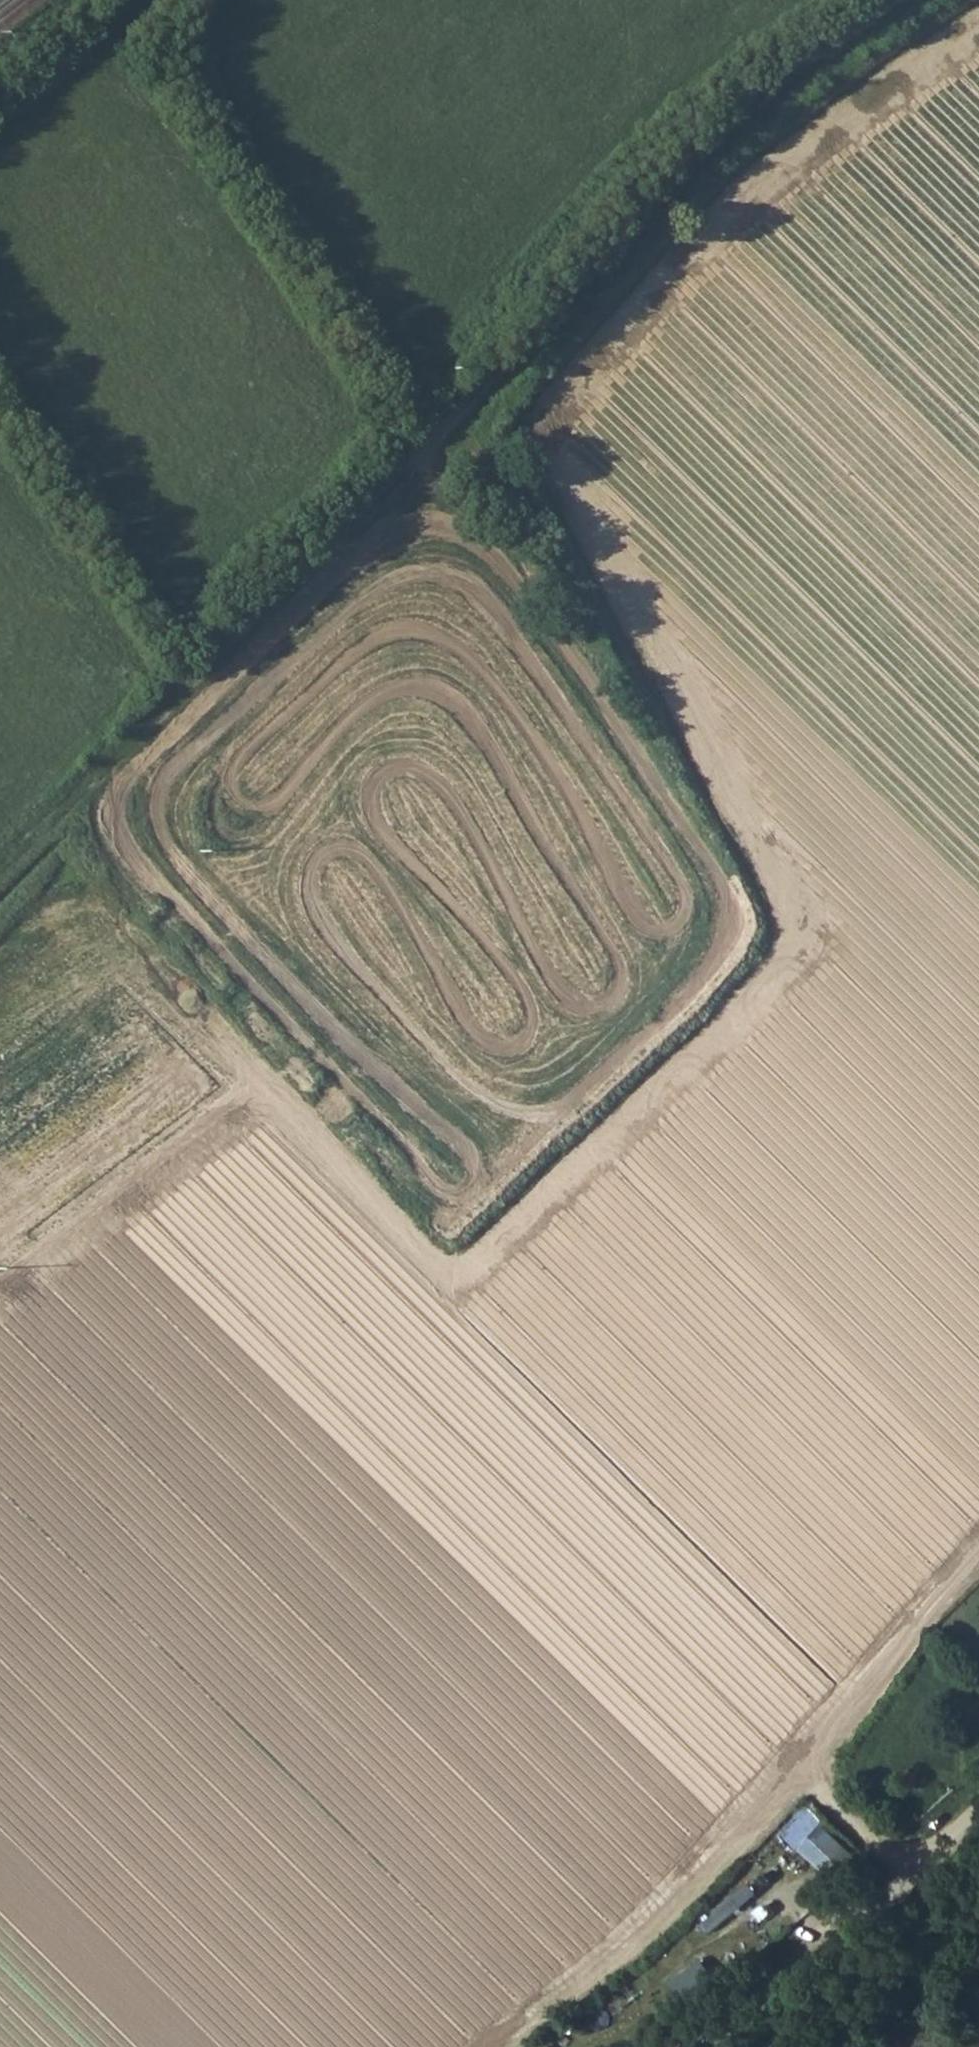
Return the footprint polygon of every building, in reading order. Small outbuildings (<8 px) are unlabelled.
[(810,1806),(784,1834),(834,1879),(860,1850),(810,1806)] [(721,1934),(766,1891),(757,1881),(712,1924),(721,1934)]
